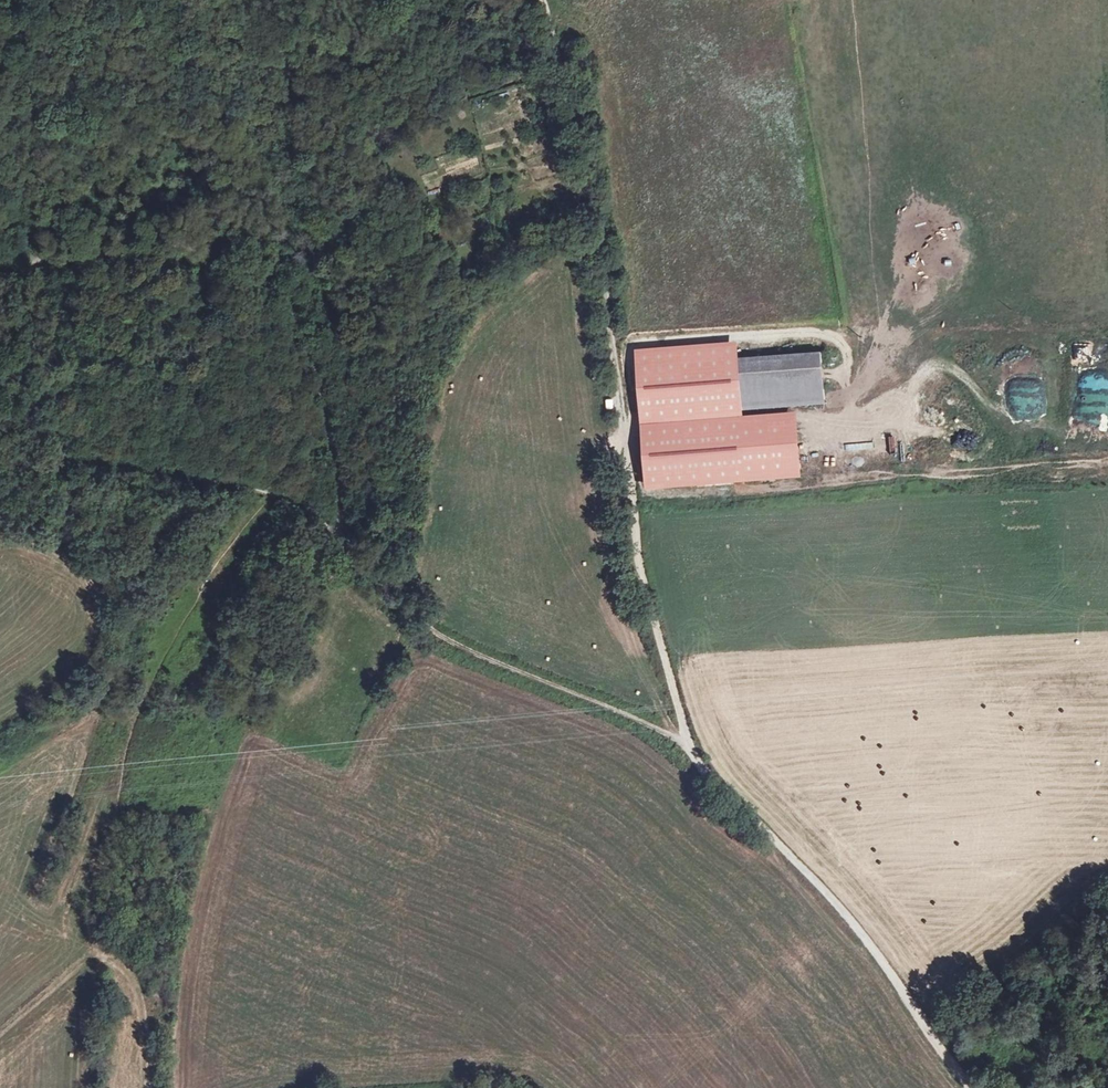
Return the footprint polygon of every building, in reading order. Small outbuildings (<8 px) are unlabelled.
[(822,362),(822,352),(807,353),(808,363),(822,362)] [(825,399),(822,362),(808,363),(807,353),(738,358),(739,375),(741,406),(825,399)] [(1102,380),(1102,366),(1082,366),(1082,383),(1087,383),(1087,393),(1084,393),(1084,402),(1080,402),(1080,449),(1107,449),(1107,380),(1102,380)] [(741,406),(739,375),(682,380),(685,410),(741,406)] [(143,562),(148,554),(141,550),(137,558),(143,562)]
